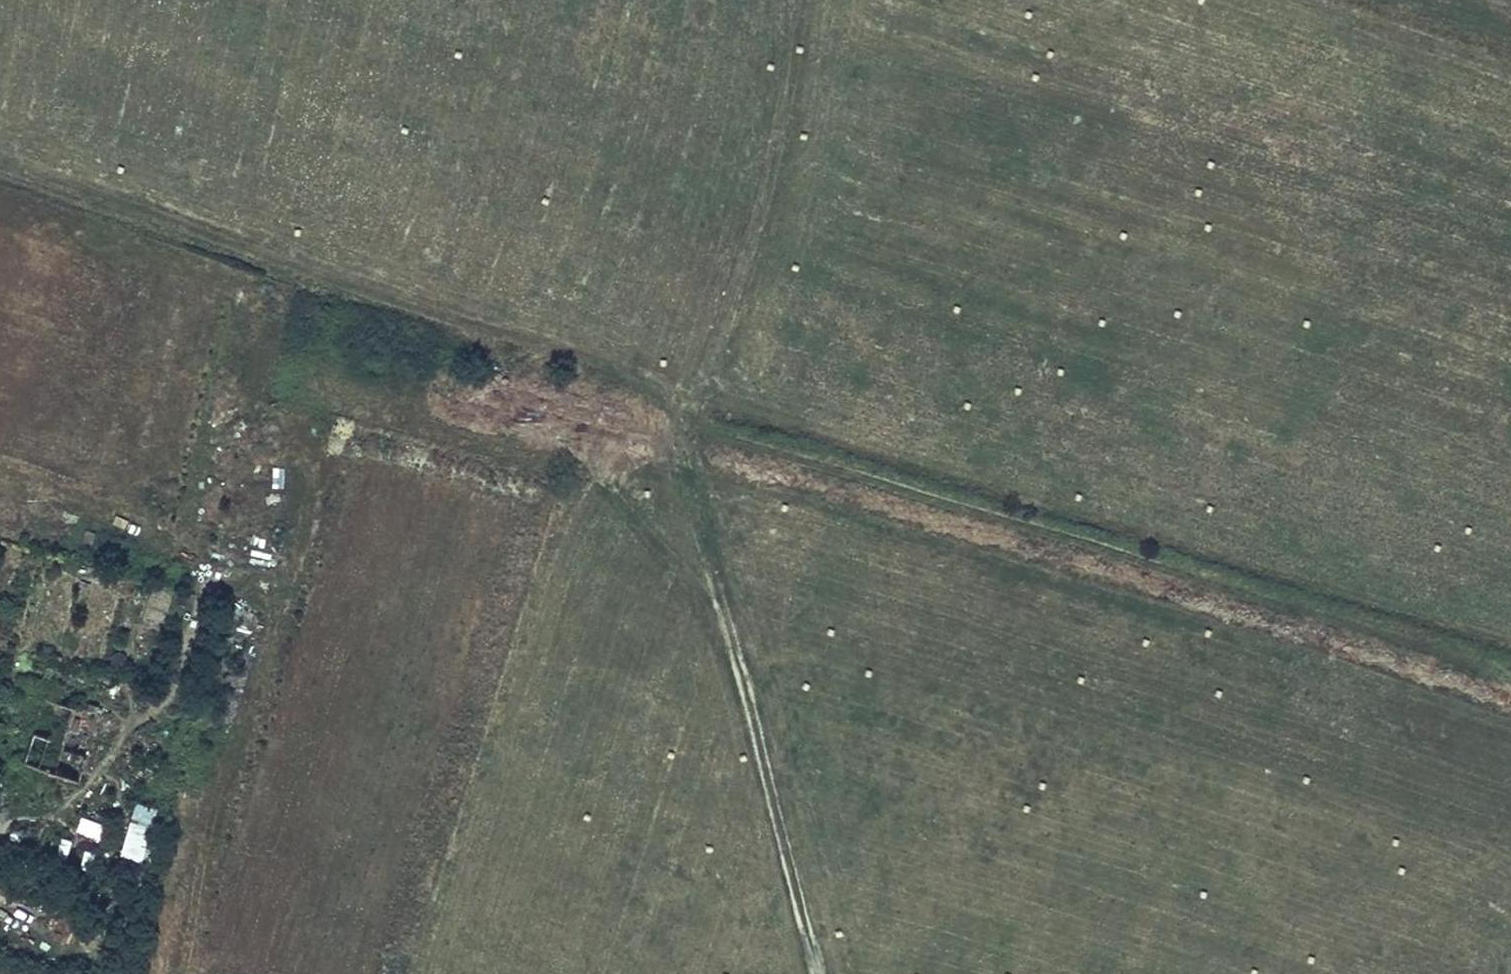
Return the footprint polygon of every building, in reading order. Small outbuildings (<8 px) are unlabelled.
[(37,666),(21,661),(0,724),(0,746),(48,764),(66,714),(79,718),(84,700),(68,695),(67,695),(32,684),(37,666)] [(54,771),(76,780),(85,757),(64,748),(54,771)] [(133,802),(118,856),(141,863),(156,808),(133,802)] [(74,834),(104,841),(108,824),(78,817),(74,834)]
